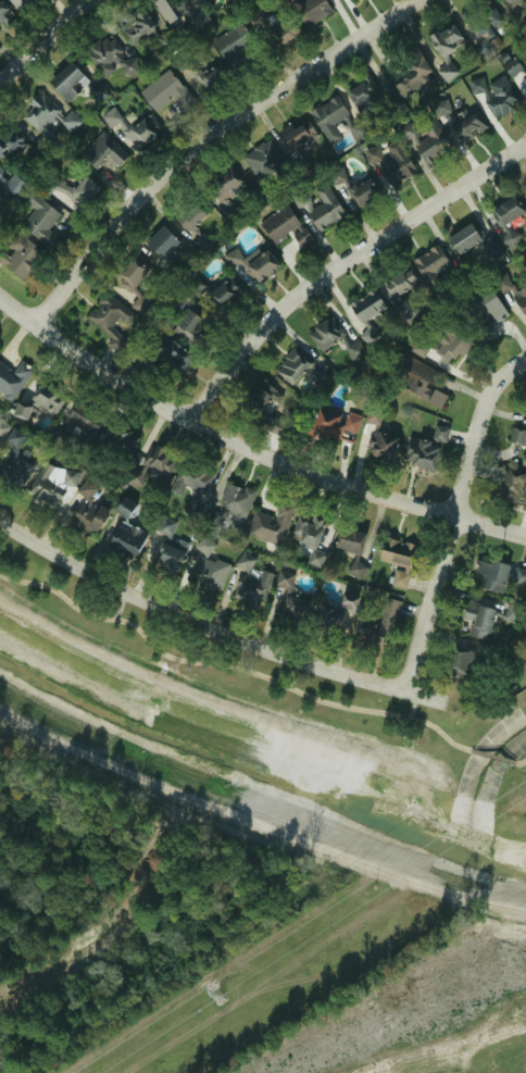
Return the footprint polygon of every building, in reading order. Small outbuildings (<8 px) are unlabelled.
[(23,3),(20,0),(8,0),(16,10),(23,3)] [(167,25),(192,10),(186,0),(151,0),(167,25)] [(321,0),(291,0),(289,1),(305,27),(329,13),(321,0)] [(459,12),(479,58),(494,51),(488,37),(492,36),(488,26),(499,21),(490,0),(487,0),(459,12)] [(523,0),(503,0),(512,15),(509,17),(514,28),(525,22),(525,20),(517,3),(523,0)] [(10,14),(0,2),(0,22),(10,14)] [(130,43),(155,26),(142,9),(117,26),(130,43)] [(299,30),(285,17),(270,34),(283,47),(299,30)] [(427,37),(439,57),(463,43),(451,23),(427,37)] [(223,60),(248,43),(235,24),(210,41),(223,60)] [(123,60),(103,35),(83,51),(102,76),(123,60)] [(394,86),(399,95),(431,75),(413,43),(396,54),(409,76),(394,86)] [(521,71),(513,57),(500,65),(508,78),(521,71)] [(66,102),(88,79),(67,61),(46,83),(66,102)] [(436,71),(446,84),(458,73),(448,61),(436,71)] [(515,62),(505,72),(525,92),(525,72),(515,62)] [(196,74),(201,92),(226,85),(221,67),(196,74)] [(180,110),(192,100),(166,68),(138,91),(154,111),(171,98),(180,110)] [(356,111),(381,99),(370,73),(345,84),(356,111)] [(486,84),(481,75),(466,83),(474,96),(480,92),(494,117),(519,103),(502,74),(486,84)] [(47,123),(59,111),(39,91),(18,112),(48,141),(58,133),(47,123)] [(328,144),(339,136),(333,125),(348,115),(336,96),(309,111),(328,144)] [(431,102),(432,115),(448,113),(447,100),(431,102)] [(114,124),(136,150),(161,128),(147,113),(130,127),(111,105),(100,116),(110,128),(114,124)] [(459,143),(486,130),(475,106),(448,120),(459,143)] [(278,129),(289,150),(315,135),(304,115),(278,129)] [(24,138),(8,126),(0,137),(0,157),(7,162),(24,138)] [(418,139),(410,127),(402,133),(425,166),(449,150),(435,128),(418,139)] [(95,170),(105,157),(117,166),(128,154),(101,130),(78,154),(95,170)] [(46,146),(36,138),(28,148),(37,155),(46,146)] [(285,165),(268,138),(241,154),(258,182),(285,165)] [(391,187),(415,175),(398,139),(365,155),(370,165),(378,161),(391,187)] [(246,183),(226,165),(205,188),(225,205),(246,183)] [(380,196),(371,176),(349,187),(341,171),(330,176),(348,212),(380,196)] [(82,176),(74,188),(47,173),(38,188),(82,213),(97,186),(82,176)] [(11,194),(21,182),(12,174),(2,186),(11,194)] [(313,189),(321,202),(313,207),(306,194),(297,199),(314,233),(343,217),(325,183),(313,189)] [(46,228),(58,214),(29,190),(22,200),(34,209),(20,225),(48,249),(57,237),(46,228)] [(502,225),(524,212),(513,196),(492,209),(502,225)] [(172,216),(190,234),(206,217),(189,200),(172,216)] [(309,240),(288,207),(259,224),(272,245),(289,234),(297,248),(309,240)] [(456,257),(480,240),(468,222),(444,238),(456,257)] [(178,240),(160,225),(143,245),(161,260),(178,240)] [(515,252),(518,232),(504,230),(501,250),(515,252)] [(12,251),(1,264),(20,280),(42,254),(17,232),(5,245),(12,251)] [(207,253),(212,238),(194,232),(189,247),(207,253)] [(449,265),(437,245),(412,259),(425,279),(449,265)] [(242,261),(235,248),(222,255),(229,269),(242,261)] [(256,284),(278,266),(265,249),(242,267),(256,284)] [(115,273),(133,288),(148,271),(132,255),(115,273)] [(383,287),(396,301),(418,280),(404,266),(383,287)] [(210,291),(205,287),(200,292),(218,312),(240,290),(225,276),(210,291)] [(523,317),(525,315),(525,285),(510,295),(523,317)] [(347,304),(360,324),(386,308),(373,288),(347,304)] [(506,317),(490,289),(463,304),(471,319),(485,311),(493,325),(506,317)] [(127,340),(111,327),(126,310),(103,291),(84,316),(109,337),(104,344),(117,353),(127,340)] [(171,329),(197,349),(212,328),(186,309),(171,329)] [(331,316),(308,332),(322,353),(340,341),(352,359),(363,352),(356,341),(350,345),(331,316)] [(473,342),(451,323),(431,344),(453,364),(473,342)] [(356,334),(367,347),(379,336),(368,324),(356,334)] [(493,336),(487,324),(477,329),(484,341),(493,336)] [(410,349),(423,358),(430,345),(417,337),(410,349)] [(153,361),(175,378),(192,357),(171,340),(153,361)] [(291,385),(310,364),(291,348),(273,370),(291,385)] [(439,374),(402,352),(391,371),(405,379),(400,387),(437,410),(444,397),(430,388),(439,374)] [(22,359),(12,372),(0,363),(0,394),(10,401),(34,367),(22,359)] [(331,379),(324,364),(309,370),(315,385),(331,379)] [(29,401),(54,414),(65,395),(40,380),(29,401)] [(273,384),(239,392),(245,413),(278,404),(273,384)] [(87,444),(103,415),(75,400),(59,428),(87,444)] [(26,412),(15,406),(12,412),(22,419),(26,412)] [(358,416),(311,408),(305,435),(352,444),(358,416)] [(362,421),(377,426),(381,413),(366,409),(362,421)] [(258,427),(281,436),(287,423),(263,414),(258,427)] [(14,449),(23,437),(0,421),(0,439),(14,449)] [(100,442),(127,458),(138,437),(111,423),(100,442)] [(435,472),(439,442),(444,444),(448,428),(433,425),(430,440),(409,436),(403,466),(435,472)] [(525,468),(525,432),(511,427),(507,442),(523,447),(518,466),(525,468)] [(13,449),(22,435),(12,428),(4,441),(12,446),(0,465),(0,477),(18,489),(35,462),(13,449)] [(392,459),(393,434),(369,432),(367,458),(392,459)] [(166,478),(177,459),(152,444),(129,481),(137,485),(147,466),(166,478)] [(41,460),(23,498),(55,513),(74,476),(41,460)] [(183,492),(196,501),(213,477),(189,460),(167,489),(179,498),(183,492)] [(498,501),(516,506),(523,475),(504,472),(498,501)] [(110,510),(90,500),(97,487),(87,482),(66,521),(96,536),(110,510)] [(253,490),(225,482),(217,509),(233,513),(228,526),(241,531),(253,490)] [(128,519),(134,502),(119,496),(112,512),(128,519)] [(246,535),(280,547),(295,506),(279,501),(274,517),(254,511),(246,535)] [(320,569),(325,552),(314,549),(325,517),(311,513),(309,522),(297,517),(289,539),(311,547),(304,563),(320,569)] [(155,530),(169,537),(176,523),(162,516),(155,530)] [(107,545),(135,558),(147,534),(118,520),(107,545)] [(365,535),(340,526),(334,547),(359,556),(365,535)] [(214,545),(202,536),(193,548),(205,557),(214,545)] [(412,542),(380,539),(378,561),(392,563),(389,585),(406,587),(412,542)] [(186,544),(176,541),(175,546),(156,540),(150,566),(178,573),(186,544)] [(260,610),(271,574),(251,569),(255,557),(240,552),(236,567),(239,569),(229,601),(260,610)] [(473,572),(484,576),(479,587),(499,594),(508,566),(478,557),(473,572)] [(365,567),(352,559),(344,573),(357,581),(365,567)] [(225,562),(196,560),(193,587),(224,589),(225,562)] [(514,567),(511,581),(525,585),(525,570),(514,567)] [(288,589),(293,574),(279,571),(275,586),(288,589)] [(346,612),(353,613),(358,596),(341,591),(338,609),(322,604),(316,631),(334,635),(337,623),(342,625),(346,612)] [(278,617),(303,622),(308,599),(283,595),(278,617)] [(400,601),(381,597),(379,604),(363,601),(355,635),(390,642),(400,601)] [(471,620),(466,635),(487,640),(494,610),(464,602),(461,617),(471,620)] [(503,619),(516,622),(521,608),(506,604),(503,619)] [(448,674),(477,673),(476,651),(447,651),(448,674)]
